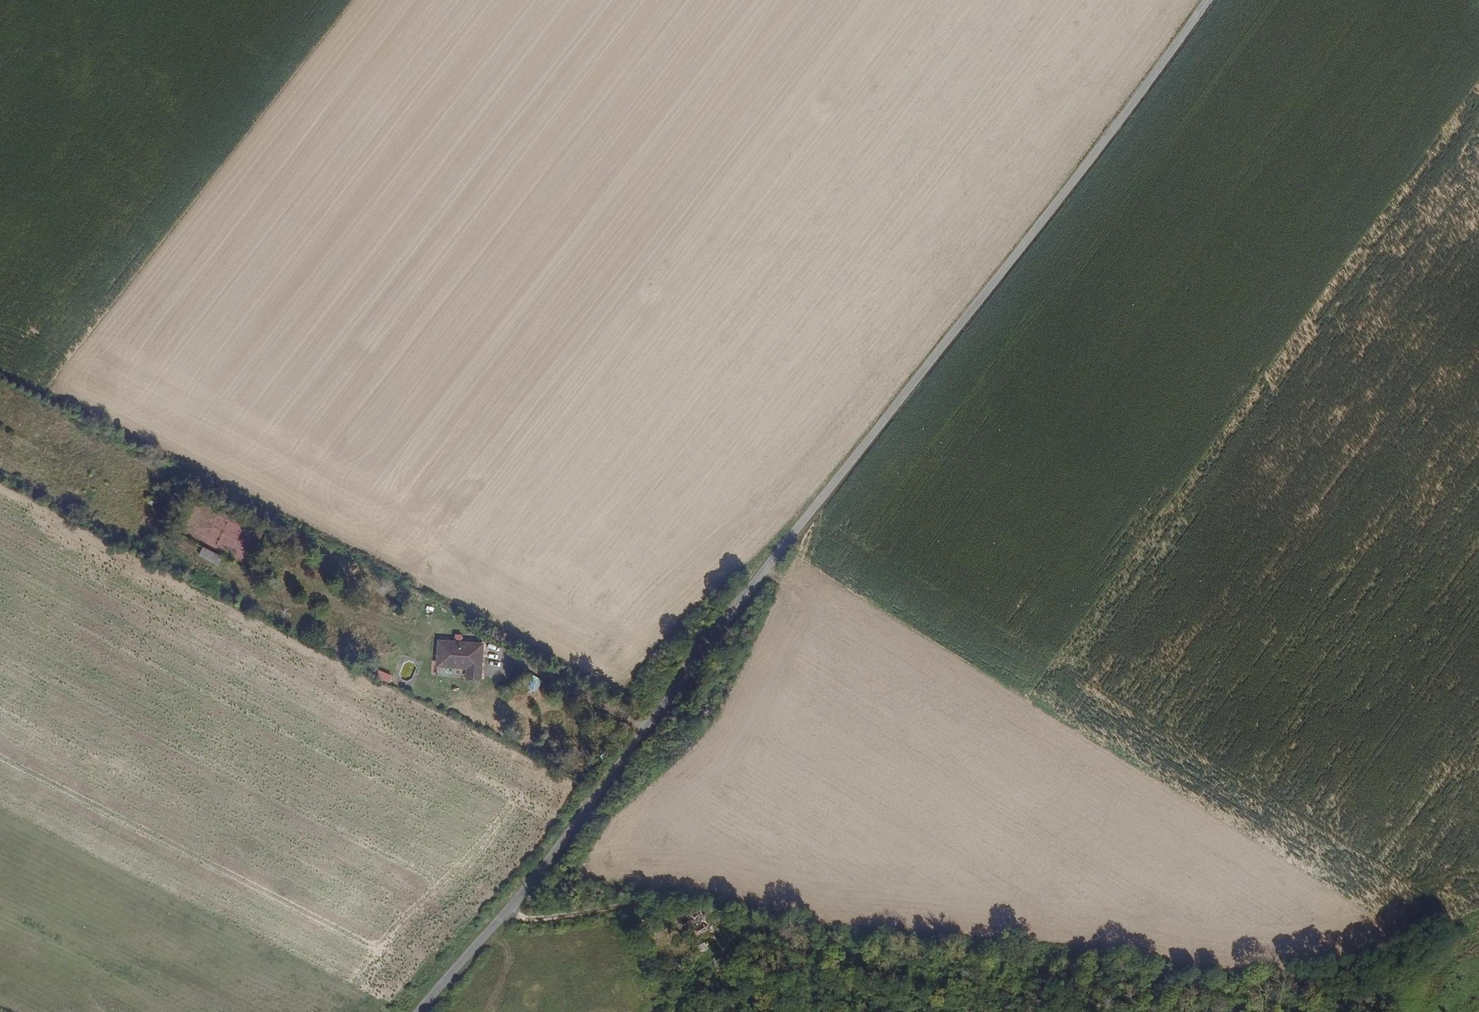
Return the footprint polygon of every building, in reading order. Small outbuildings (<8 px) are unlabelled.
[(215,564),(221,554),(201,544),(196,554),(215,564)] [(476,673),(478,644),(432,643),(432,671),(476,673)] [(702,923),(706,920),(703,912),(699,914),(696,908),(686,913),(694,932),(704,928),(702,923)]
